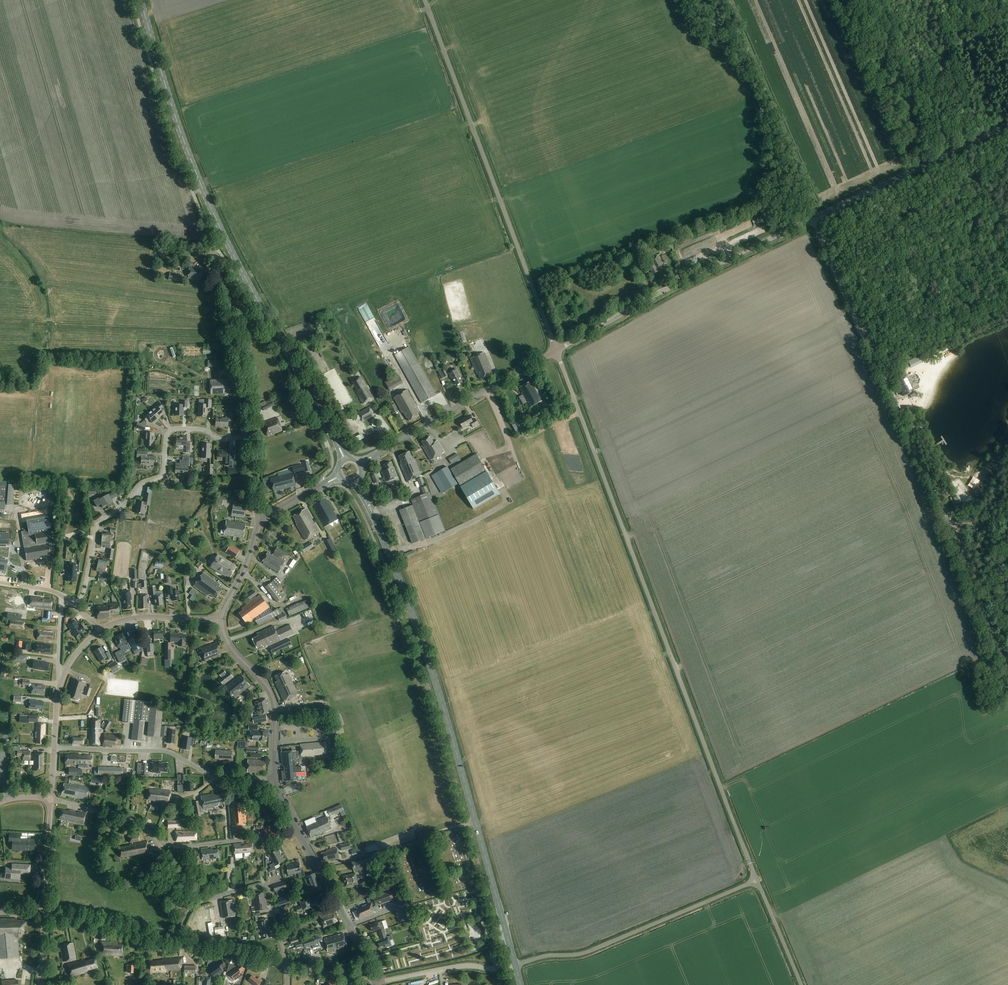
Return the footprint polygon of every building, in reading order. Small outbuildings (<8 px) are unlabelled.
[(660,246),(662,251),(665,250),(665,251),(673,248),(671,242),(663,245),(660,246)] [(652,274),(657,272),(659,276),(667,271),(658,256),(650,261),(652,264),(648,267),(652,274)] [(201,268),(189,267),(188,279),(200,280),(200,279),(205,279),(206,271),(201,270),(201,268)] [(422,404),(438,395),(410,346),(395,355),(422,404)] [(471,359),(472,361),(478,375),(478,374),(481,380),(494,374),(491,368),(492,368),(485,353),(471,359)] [(919,356),(908,361),(910,366),(921,361),(919,356)] [(453,378),(457,385),(462,382),(460,378),(461,378),(456,370),(449,374),(452,379),(453,378)] [(364,403),(375,397),(369,386),(367,387),(362,376),(353,381),(357,388),(356,389),(364,403)] [(903,397),(909,394),(901,378),(896,381),(903,397)] [(226,381),(226,379),(209,380),(210,395),(224,394),(227,391),(230,391),(229,381),(226,381)] [(542,400),(530,381),(519,388),(522,392),(521,393),(530,407),(542,400)] [(410,421),(420,415),(415,407),(417,406),(408,389),(394,397),(403,412),(404,411),(407,417),(408,417),(410,421)] [(211,400),(204,400),(204,404),(198,404),(198,416),(202,416),(202,415),(206,415),(207,408),(210,408),(211,400)] [(260,404),(261,407),(264,411),(274,405),(272,401),(271,401),(270,400),(265,402),(265,401),(260,404)] [(187,402),(182,402),(182,405),(175,405),(174,415),(179,415),(179,416),(183,416),(183,408),(187,408),(187,402)] [(156,406),(151,411),(158,419),(163,414),(160,410),(163,408),(158,403),(155,405),(156,406)] [(399,411),(395,404),(389,407),(393,414),(399,411)] [(908,404),(903,406),(907,416),(913,414),(908,404)] [(374,416),(369,407),(358,413),(359,415),(362,419),(363,422),(374,416)] [(158,419),(151,411),(146,415),(145,414),(142,417),(144,420),(146,422),(149,419),(153,423),(158,419)] [(472,420),(469,416),(459,421),(463,428),(471,423),(473,427),(478,424),(475,418),(472,420)] [(232,417),(225,417),(225,419),(215,418),(215,426),(227,427),(227,423),(232,423),(232,417)] [(282,431),(277,418),(263,423),(267,436),(272,434),(273,434),(282,431)] [(394,423),(397,429),(405,425),(402,419),(394,423)] [(525,430),(520,421),(515,423),(520,432),(525,430)] [(154,439),(154,433),(144,433),(144,446),(152,446),(153,439),(154,439)] [(434,442),(431,436),(421,442),(424,447),(423,447),(430,460),(444,452),(437,440),(434,442)] [(176,438),(176,445),(186,445),(186,452),(190,452),(190,442),(186,442),(186,438),(176,438)] [(210,444),(201,443),(201,458),(210,458),(210,448),(209,448),(210,444)] [(232,465),(232,461),(232,455),(229,455),(229,450),(218,450),(217,461),(226,461),(226,465),(232,465)] [(147,452),(137,451),(136,457),(141,458),(141,464),(153,465),(153,456),(147,456),(147,452)] [(411,457),(409,452),(399,456),(401,462),(400,462),(401,465),(408,482),(422,476),(414,459),(411,457)] [(418,456),(427,473),(432,470),(423,453),(418,456)] [(457,454),(448,459),(452,465),(460,459),(459,457),(457,454)] [(476,454),(473,456),(462,462),(450,469),(461,487),(486,472),(476,454)] [(189,458),(183,457),(183,464),(176,464),(175,472),(187,473),(188,465),(189,458)] [(393,467),(392,462),(384,465),(386,470),(382,472),(386,482),(398,478),(394,467),(393,467)] [(305,471),(303,464),(293,467),(294,474),(305,471)] [(437,473),(447,490),(452,487),(454,486),(457,485),(458,484),(447,466),(437,473)] [(293,473),(291,473),(290,470),(278,473),(279,476),(271,479),(274,491),(277,490),(277,491),(296,486),(293,473)] [(371,475),(374,483),(380,481),(377,473),(371,475)] [(490,477),(463,492),(473,509),(500,494),(490,477)] [(4,509),(5,504),(13,505),(14,501),(13,501),(14,485),(6,484),(6,481),(0,481),(0,482),(0,508),(4,509)] [(109,494),(103,497),(107,505),(113,502),(111,499),(118,496),(115,491),(110,493),(111,494),(109,494)] [(151,494),(145,493),(144,502),(138,501),(137,507),(136,507),(135,513),(144,514),(145,505),(149,506),(151,494)] [(413,505),(411,506),(399,510),(412,544),(445,531),(439,515),(430,493),(411,500),(413,505)] [(102,508),(107,505),(103,497),(102,496),(93,501),(97,507),(100,505),(102,508)] [(327,500),(325,498),(313,504),(315,509),(314,509),(325,527),(338,519),(327,500)] [(246,506),(233,504),(231,516),(244,518),(246,506)] [(319,532),(306,509),(293,516),(297,522),(296,522),(297,524),(297,525),(306,540),(319,532)] [(50,529),(48,515),(26,519),(26,522),(22,523),(24,532),(21,532),(26,561),(51,556),(50,552),(54,551),(52,542),(53,542),(51,531),(50,531),(50,529)] [(223,535),(233,537),(234,530),(235,522),(226,521),(223,535)] [(234,530),(233,537),(240,538),(240,536),(243,537),(246,524),(235,522),(234,530)] [(101,539),(110,540),(111,533),(106,532),(106,533),(102,533),(101,539)] [(332,551),(336,549),(330,538),(326,541),(332,551)] [(110,540),(101,539),(101,546),(104,546),(104,547),(110,548),(110,540)] [(62,541),(61,553),(63,553),(63,559),(68,559),(70,541),(64,541),(62,541)] [(305,553),(311,549),(308,543),(301,547),(305,553)] [(230,545),(225,552),(235,558),(240,550),(230,545)] [(441,546),(430,551),(432,555),(442,549),(441,546)] [(274,553),(273,555),(272,555),(270,554),(269,554),(267,553),(262,561),(265,563),(264,564),(279,573),(285,562),(279,558),(279,557),(281,558),(284,553),(276,549),(274,553)] [(229,577),(236,566),(218,554),(210,565),(224,575),(225,574),(229,577)] [(97,565),(106,567),(108,560),(102,558),(102,560),(99,559),(97,565)] [(4,571),(4,570),(8,570),(9,560),(1,559),(0,569),(0,571),(4,571)] [(79,564),(67,563),(66,574),(66,577),(67,577),(67,581),(76,582),(76,572),(78,572),(79,564)] [(106,567),(97,565),(96,571),(99,572),(99,573),(104,574),(106,567)] [(220,585),(203,572),(193,585),(207,596),(210,595),(215,599),(222,589),(219,587),(220,585)] [(283,583),(277,576),(273,581),(278,587),(283,583)] [(277,602),(284,597),(286,596),(283,591),(281,593),(273,582),(266,587),(277,602)] [(156,595),(155,586),(150,587),(151,595),(153,595),(154,600),(155,606),(162,605),(162,597),(163,597),(162,594),(156,595)] [(173,591),(173,587),(167,588),(168,595),(171,594),(172,601),(179,600),(178,590),(173,591)] [(131,600),(130,590),(120,592),(122,604),(123,610),(131,609),(130,600),(131,600)] [(247,624),(252,621),(254,619),(259,625),(278,615),(284,613),(281,607),(273,611),(260,594),(256,597),(255,596),(257,595),(254,590),(246,596),(250,602),(242,608),(243,610),(239,613),(247,624)] [(147,599),(147,594),(138,595),(138,600),(139,600),(139,609),(147,608),(147,599)] [(43,598),(31,597),(30,607),(52,609),(53,600),(43,599),(43,598)] [(312,607),(309,601),(290,608),(290,607),(287,608),(290,616),(312,607)] [(119,613),(118,603),(109,604),(109,605),(96,606),(97,619),(108,618),(110,614),(119,613)] [(280,621),(282,620),(287,618),(284,613),(280,615),(278,616),(280,621)] [(9,620),(8,627),(10,627),(9,628),(24,630),(25,627),(24,627),(24,624),(25,624),(25,622),(11,620),(11,621),(9,620)] [(79,627),(75,621),(68,625),(72,632),(73,632),(76,636),(82,632),(85,630),(82,625),(79,627)] [(294,634),(290,625),(276,631),(274,626),(258,633),(258,634),(258,636),(253,639),(257,649),(263,646),(263,647),(267,645),(267,647),(280,640),(294,634)] [(53,632),(38,630),(37,640),(45,641),(45,639),(53,639),(53,632)] [(163,638),(162,631),(153,632),(154,639),(160,639),(160,638),(163,638)] [(170,638),(170,643),(171,643),(174,643),(174,642),(178,642),(178,646),(185,646),(185,642),(185,635),(182,634),(182,633),(174,633),(170,633),(170,638)] [(124,637),(123,634),(118,636),(116,636),(115,637),(114,638),(116,641),(115,641),(117,645),(119,645),(122,652),(130,648),(126,641),(127,640),(125,637),(124,637)] [(138,649),(142,647),(140,643),(136,637),(136,636),(128,640),(134,651),(136,650),(137,652),(138,651),(138,649)] [(290,638),(280,643),(282,649),(292,644),(290,638)] [(22,647),(22,649),(30,650),(31,642),(23,641),(22,647)] [(220,653),(216,642),(200,648),(205,661),(219,655),(218,654),(220,653)] [(46,644),(36,643),(35,653),(38,653),(39,652),(42,652),(42,653),(44,653),(44,652),(50,653),(51,646),(45,645),(46,644)] [(280,643),(270,648),(272,654),(282,649),(280,643)] [(105,653),(101,647),(94,651),(100,661),(105,658),(107,660),(112,657),(108,652),(105,653)] [(115,653),(120,663),(126,660),(121,650),(115,653)] [(108,665),(112,672),(121,666),(117,660),(108,665)] [(36,661),(35,669),(48,671),(49,663),(36,661)] [(234,677),(230,672),(226,675),(225,674),(226,673),(224,669),(219,673),(221,677),(221,676),(222,678),(219,680),(223,685),(234,677)] [(285,675),(284,672),(275,676),(277,682),(275,683),(283,702),(298,695),(288,674),(285,675)] [(250,686),(243,676),(240,678),(239,676),(225,687),(234,698),(250,686)] [(85,682),(73,678),(69,691),(70,691),(68,698),(78,701),(78,699),(79,700),(81,695),(85,682)] [(29,685),(28,689),(32,689),(31,694),(37,694),(44,695),(45,685),(32,684),(30,684),(30,686),(29,685)] [(160,737),(160,736),(164,736),(165,727),(161,726),(162,719),(163,707),(150,706),(150,702),(124,699),(122,722),(133,723),(131,740),(141,741),(144,721),(148,721),(147,736),(160,737)] [(267,704),(266,699),(256,702),(260,715),(269,713),(267,704)] [(38,700),(29,700),(29,709),(37,710),(37,709),(43,709),(43,702),(38,701),(38,700)] [(297,717),(317,715),(316,706),(296,708),(297,717)] [(253,718),(254,724),(267,721),(266,715),(253,718)] [(92,719),(92,728),(100,728),(100,720),(92,719)] [(45,724),(37,724),(36,744),(42,744),(43,735),(45,735),(45,724)] [(170,726),(166,726),(166,730),(165,730),(165,736),(168,736),(168,743),(174,744),(175,730),(170,730),(170,726)] [(247,735),(247,736),(253,736),(267,737),(268,731),(258,731),(258,726),(249,726),(249,730),(253,730),(253,735),(247,735)] [(101,728),(100,728),(92,728),(92,732),(91,732),(91,736),(90,736),(90,745),(100,745),(100,734),(99,734),(99,733),(101,733),(101,728)] [(117,736),(104,734),(102,746),(105,747),(106,746),(109,746),(108,747),(112,747),(112,745),(116,745),(117,736)] [(191,738),(184,737),(182,749),(190,750),(191,738)] [(247,749),(247,751),(259,751),(259,747),(249,746),(249,742),(247,742),(247,749)] [(327,755),(326,742),(300,744),(301,751),(296,751),(281,752),(282,766),(285,768),(285,771),(282,771),(283,782),(286,781),(286,786),(288,786),(291,785),(292,785),(292,784),(294,784),(294,783),(295,783),(295,781),(297,781),(296,773),(306,772),(306,766),(303,766),(303,765),(300,765),(300,760),(303,759),(303,757),(327,755)] [(17,756),(23,756),(23,760),(30,760),(30,750),(23,750),(23,751),(17,751),(17,756)] [(233,751),(216,750),(215,759),(223,760),(222,761),(232,761),(233,751)] [(33,765),(33,770),(42,770),(42,762),(43,762),(44,753),(34,753),(33,763),(34,763),(34,765),(33,765)] [(65,755),(65,764),(78,765),(79,754),(71,754),(71,755),(65,755)] [(80,754),(79,754),(78,765),(78,768),(87,768),(88,765),(92,765),(92,755),(88,755),(87,755),(84,754),(83,756),(80,756),(80,754)] [(247,773),(255,773),(256,760),(248,759),(247,773)] [(256,760),(255,773),(264,773),(264,771),(266,772),(266,762),(264,762),(264,760),(256,760)] [(166,772),(167,763),(160,763),(160,762),(152,761),(151,772),(159,773),(160,771),(166,772)] [(148,771),(148,763),(137,763),(137,775),(150,776),(150,772),(148,771)] [(98,774),(98,775),(122,776),(122,774),(126,774),(126,768),(122,768),(122,767),(98,767),(98,768),(94,768),(94,774),(98,774)] [(185,783),(184,784),(184,792),(193,791),(193,783),(187,783),(185,784),(185,783)] [(68,785),(64,784),(61,795),(86,800),(89,788),(68,784),(68,785)] [(152,789),(149,789),(148,800),(153,801),(153,802),(169,804),(170,799),(171,791),(153,789),(153,790),(152,790),(152,789)] [(217,795),(213,794),(201,796),(204,810),(215,807),(215,806),(219,806),(219,804),(224,803),(223,794),(217,795)] [(242,805),(242,802),(233,803),(233,806),(231,806),(233,826),(247,825),(245,804),(242,805)] [(341,804),(327,810),(330,816),(340,812),(342,816),(346,815),(341,804)] [(75,811),(69,810),(69,811),(62,810),(60,819),(84,824),(86,813),(82,812),(79,811),(78,813),(75,812),(75,811)] [(305,822),(307,827),(311,837),(321,833),(321,834),(333,829),(327,816),(316,821),(314,817),(305,822)] [(266,828),(265,836),(277,837),(277,830),(273,830),(273,826),(266,826),(266,828)] [(197,840),(197,831),(193,831),(193,832),(190,832),(190,831),(176,831),(176,842),(189,841),(189,840),(197,840)] [(12,850),(34,852),(35,840),(20,839),(21,833),(9,832),(8,843),(12,843),(12,850)] [(129,843),(140,841),(139,834),(128,836),(129,843)] [(128,845),(118,847),(120,856),(120,858),(131,856),(150,853),(147,841),(128,844),(128,845)] [(244,853),(243,843),(234,844),(234,854),(244,853)] [(244,843),(243,843),(244,853),(253,852),(252,844),(244,844),(244,843)] [(350,843),(340,845),(342,851),(351,848),(350,843)] [(339,858),(337,848),(330,850),(327,851),(327,852),(321,853),(323,861),(333,859),(333,860),(339,858)] [(210,850),(209,849),(201,850),(203,860),(219,858),(218,849),(210,850)] [(271,857),(272,860),(281,856),(278,850),(268,855),(270,858),(271,857)] [(201,865),(199,853),(192,854),(194,866),(201,865)] [(281,856),(272,860),(274,863),(270,866),(273,871),(276,869),(275,866),(284,861),(281,856)] [(370,858),(359,861),(352,863),(353,866),(353,868),(354,871),(372,867),(370,858)] [(299,863),(293,864),(295,874),(298,873),(299,878),(305,875),(304,869),(301,870),(299,863)] [(5,878),(20,879),(20,874),(29,874),(30,865),(13,864),(13,868),(6,868),(5,878)] [(291,875),(295,874),(293,864),(287,865),(289,876),(292,876),(291,875)] [(319,885),(314,873),(306,877),(313,894),(323,890),(320,884),(319,885)] [(357,877),(356,873),(343,876),(345,887),(358,884),(358,881),(364,879),(363,875),(357,877)] [(388,891),(373,896),(376,905),(391,901),(388,891)] [(264,898),(263,892),(253,894),(255,911),(268,909),(266,898),(264,898)] [(279,906),(293,902),(290,895),(277,899),(279,906)] [(408,904),(407,898),(397,902),(399,907),(401,906),(408,904)] [(311,907),(308,899),(300,902),(302,906),(295,908),(296,912),(311,907)] [(235,916),(232,900),(220,902),(223,918),(235,916)] [(368,916),(375,913),(372,907),(374,906),(372,902),(362,906),(363,907),(356,910),(360,919),(364,917),(365,917),(368,916)] [(287,905),(281,906),(283,913),(289,912),(287,905)] [(338,921),(334,912),(323,916),(323,914),(319,916),(323,928),(328,927),(327,925),(338,921)] [(390,921),(386,915),(381,918),(385,924),(390,921)] [(16,919),(0,919),(0,959),(19,957),(17,936),(19,936),(19,934),(23,934),(23,919),(16,920),(16,919)] [(259,920),(261,929),(269,928),(269,927),(268,919),(259,920)] [(385,928),(382,921),(378,923),(378,922),(370,925),(372,931),(380,929),(380,930),(385,928)] [(223,926),(215,928),(216,935),(221,934),(221,937),(225,936),(223,926)] [(269,928),(261,929),(263,939),(272,937),(272,934),(271,934),(271,932),(271,927),(269,927),(269,928)] [(381,939),(377,940),(379,946),(385,945),(386,947),(391,945),(392,945),(390,940),(393,939),(392,936),(387,937),(385,932),(384,929),(378,931),(379,934),(381,939)] [(106,940),(107,933),(99,932),(98,940),(106,940)] [(337,949),(340,948),(345,946),(347,945),(343,933),(332,936),(333,941),(334,940),(336,946),(337,946),(337,947),(337,948),(337,949)] [(328,952),(337,949),(337,948),(337,947),(337,946),(336,946),(334,940),(333,941),(332,936),(324,939),(328,952)] [(303,941),(305,947),(316,944),(314,937),(303,941)] [(63,962),(76,959),(73,942),(60,945),(63,962)] [(117,943),(102,942),(101,944),(100,947),(99,955),(122,956),(123,945),(117,945),(117,943)] [(167,971),(184,969),(184,966),(184,965),(182,966),(182,961),(183,961),(183,957),(163,959),(163,960),(162,960),(149,961),(150,973),(167,972),(167,971)] [(97,968),(95,959),(85,962),(84,960),(67,965),(71,976),(86,972),(86,971),(88,971),(87,970),(97,968)] [(211,966),(212,967),(209,969),(215,977),(224,971),(222,968),(225,966),(222,961),(216,965),(215,963),(211,966)] [(230,973),(235,980),(243,974),(241,972),(244,969),(241,964),(235,968),(235,967),(234,967),(235,966),(229,965),(227,972),(230,973)] [(252,976),(249,980),(255,984),(259,984),(263,981),(259,978),(258,979),(252,976)]
